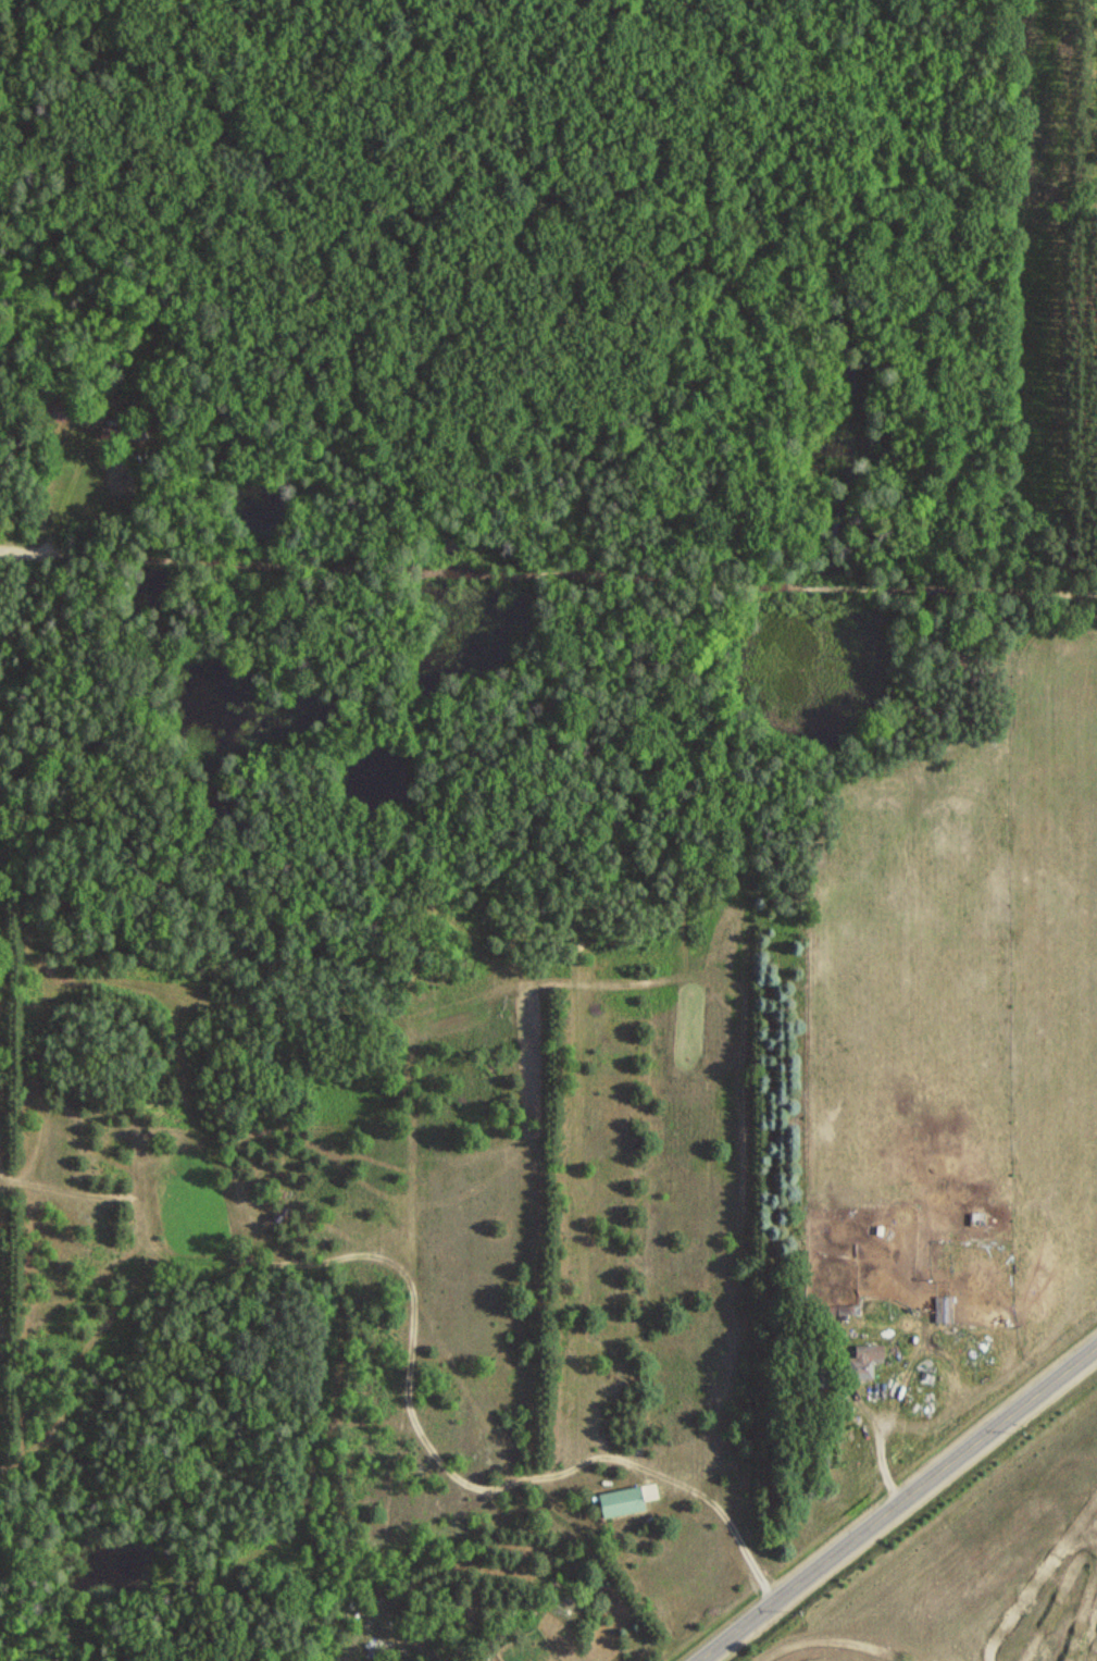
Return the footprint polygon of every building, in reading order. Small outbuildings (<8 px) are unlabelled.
[(956,1324),(956,1298),(938,1298),(938,1324),(956,1324)] [(889,1347),(863,1347),(863,1363),(889,1363),(889,1347)] [(603,1521),(650,1511),(646,1487),(598,1497),(603,1521)]
